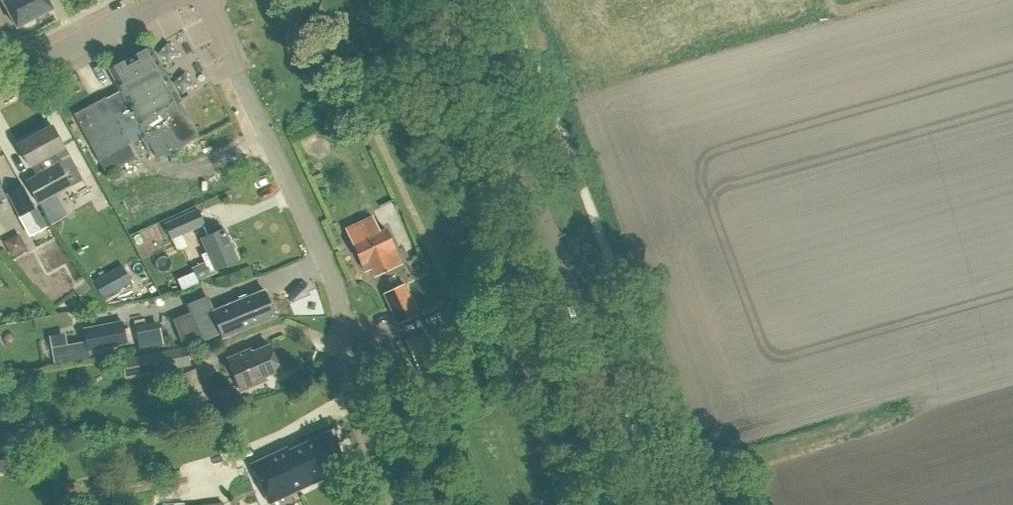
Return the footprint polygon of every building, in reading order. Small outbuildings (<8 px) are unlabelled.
[(16,27),(53,9),(48,0),(2,0),(16,27)] [(180,101),(151,47),(109,69),(120,89),(74,114),(99,160),(131,143),(125,131),(137,124),(155,158),(199,134),(181,101),(180,102),(180,101)] [(30,166),(31,165),(37,176),(27,181),(39,203),(81,180),(64,147),(75,141),(64,121),(18,145),(30,166)] [(21,185),(7,192),(19,215),(20,214),(33,208),(21,185)] [(33,208),(20,214),(32,234),(48,226),(38,205),(33,208)] [(192,269),(197,281),(217,272),(216,269),(237,260),(223,229),(208,236),(203,225),(197,210),(164,224),(171,239),(202,225),(207,237),(201,239),(211,261),(192,269)] [(345,229),(363,270),(371,267),(374,274),(395,265),(388,249),(393,247),(385,228),(378,231),(377,227),(376,227),(372,217),(345,229)] [(122,265),(93,282),(102,298),(131,281),(122,265)] [(384,294),(398,323),(418,314),(404,285),(384,294)] [(191,315),(174,322),(182,343),(200,335),(203,342),(221,334),(228,331),(230,335),(275,316),(274,312),(275,309),(273,304),(270,303),(264,290),(248,297),(245,296),(239,298),(238,301),(213,312),(207,298),(188,306),(191,315)] [(122,321),(82,329),(85,341),(86,351),(126,343),(122,321)] [(85,341),(51,347),(54,364),(88,358),(86,351),(85,341)] [(258,379),(280,370),(269,345),(252,352),(251,348),(227,359),(241,391),(260,383),(258,379)] [(289,450),(287,447),(251,464),(269,503),(330,475),(328,471),(347,462),(332,430),(289,450)]
